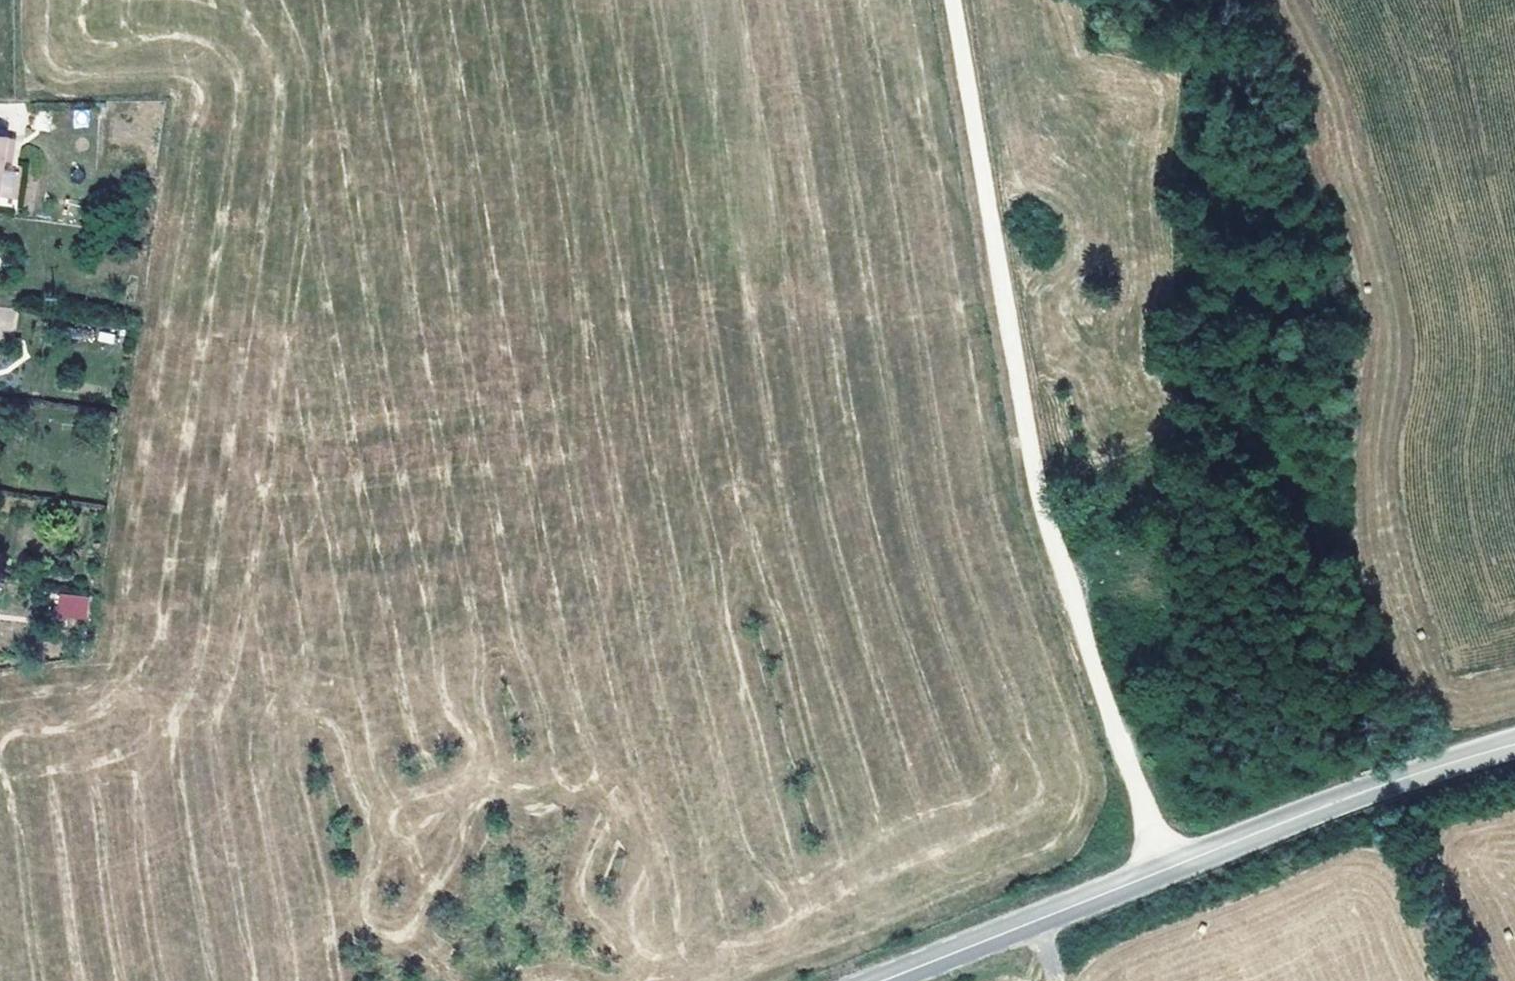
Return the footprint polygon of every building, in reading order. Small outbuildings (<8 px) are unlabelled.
[(90,127),(88,109),(72,110),(74,128),(90,127)] [(82,612),(84,599),(71,597),(69,611),(82,612)]
